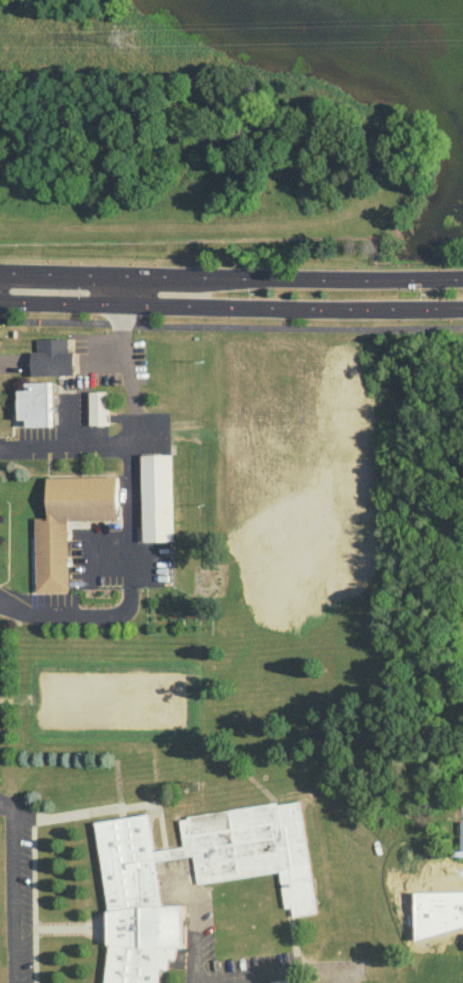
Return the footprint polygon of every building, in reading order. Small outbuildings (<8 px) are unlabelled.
[(33,375),(32,352),(38,352),(38,338),(69,338),(69,350),(75,350),(76,375),(33,375)] [(28,382),(28,390),(20,390),(21,418),(28,418),(28,427),(51,426),(50,382),(28,382)] [(107,391),(90,391),(91,424),(108,424),(107,391)] [(141,454),(169,453),(172,541),(143,541),(141,454)] [(47,519),(34,519),(36,592),(68,592),(67,519),(118,518),(117,476),(46,477),(47,519)] [(161,968),(169,968),(170,957),(175,958),(177,946),(185,946),(186,905),(163,905),(156,861),(193,854),(197,883),(279,871),(286,907),(291,906),(293,915),(318,912),(299,801),(277,804),(276,802),(187,816),(188,818),(180,820),(184,846),(155,850),(149,813),(96,822),(110,910),(108,910),(109,928),(109,944),(111,944),(106,982),(159,982),(161,968)]
